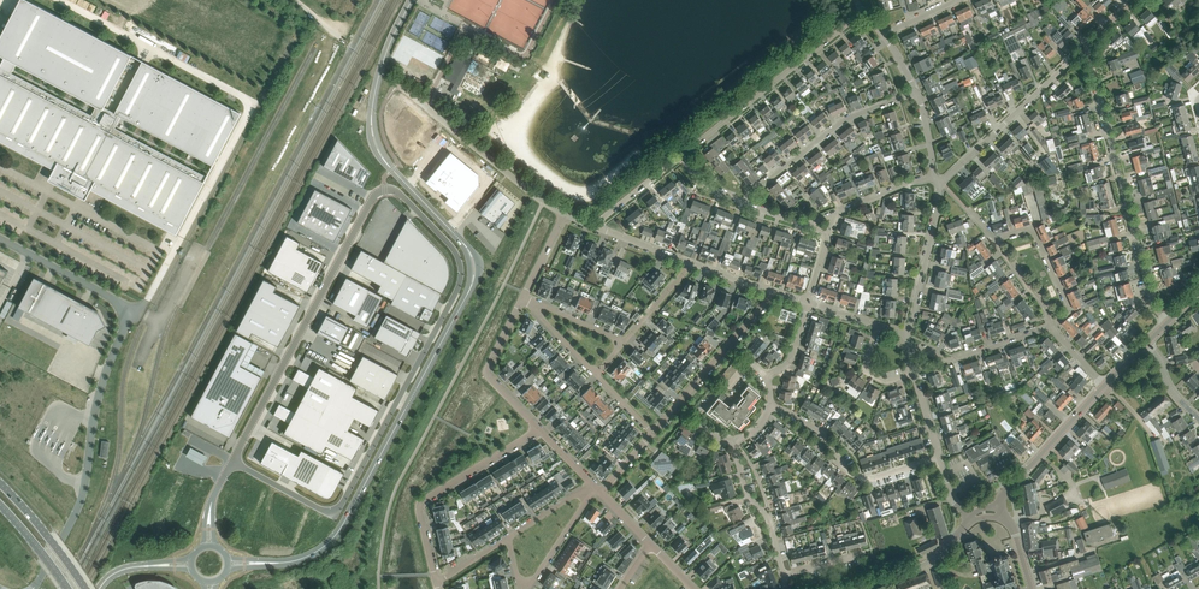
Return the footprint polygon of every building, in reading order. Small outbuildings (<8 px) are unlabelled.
[(976,3),(982,16),(989,13),(983,0),(982,0),(976,3)] [(989,13),(989,14),(993,12),(990,7),(994,6),(994,5),(991,0),(983,0),(989,13)] [(1053,6),(1059,13),(1065,8),(1061,4),(1065,1),(1064,0),(1059,0),(1053,6)] [(1078,15),(1086,24),(1093,18),(1089,12),(1091,10),(1082,0),(1076,0),(1075,1),(1084,11),(1079,15),(1078,15)] [(1095,2),(1092,5),(1099,13),(1106,6),(1101,1),(1100,0),(1098,0),(1095,2)] [(1187,0),(1163,0),(1166,3),(1163,6),(1169,13),(1173,10),(1171,8),(1180,0),(1183,4),(1187,0)] [(879,3),(881,11),(885,10),(886,10),(890,9),(888,1),(879,3)] [(54,170),(50,179),(85,197),(90,189),(176,235),(240,114),(33,4),(0,65),(0,141),(54,170)] [(969,6),(962,9),(967,19),(968,22),(969,22),(970,22),(971,22),(971,21),(972,21),(972,20),(971,17),(973,15),(972,13),(969,6)] [(1045,10),(1039,13),(1040,16),(1044,13),(1047,12),(1050,10),(1048,6),(1044,8),(1045,10)] [(962,9),(956,13),(959,19),(960,22),(967,19),(962,9)] [(1030,21),(1037,18),(1038,18),(1038,17),(1040,16),(1039,13),(1037,9),(1027,14),(1030,21)] [(1142,19),(1143,20),(1143,19),(1147,23),(1152,18),(1154,20),(1156,18),(1148,10),(1141,17),(1142,18),(1142,19)] [(956,24),(954,21),(951,15),(945,18),(949,27),(956,24)] [(977,15),(973,17),(980,31),(984,28),(977,15)] [(1086,24),(1078,15),(1072,21),(1075,24),(1080,30),(1086,24)] [(1062,16),(1058,19),(1066,29),(1067,28),(1069,30),(1072,27),(1062,16)] [(1017,20),(1018,23),(1020,26),(1025,24),(1027,23),(1024,17),(1017,20)] [(945,18),(938,21),(942,30),(949,27),(945,18)] [(1037,18),(1030,21),(1027,23),(1025,24),(1028,30),(1040,24),(1037,18)] [(1162,20),(1159,22),(1167,35),(1171,33),(1162,20)] [(1129,24),(1125,28),(1135,39),(1143,32),(1140,29),(1133,21),(1130,23),(1129,24)] [(934,23),(927,26),(931,35),(938,31),(934,23)] [(1013,30),(1018,40),(1030,34),(1024,25),(1014,30),(1013,30)] [(924,38),(931,35),(927,26),(920,29),(924,38)] [(1047,26),(1043,28),(1047,35),(1048,36),(1052,33),(1050,30),(1047,26)] [(961,30),(963,33),(965,37),(966,40),(971,51),(976,49),(972,41),(973,40),(967,28),(961,30)] [(1066,29),(1060,34),(1068,43),(1072,39),(1071,38),(1074,35),(1069,30),(1067,28),(1066,29)] [(1022,47),(1018,40),(1013,30),(1011,31),(1002,36),(1010,53),(1022,47)] [(916,31),(909,35),(914,44),(920,41),(920,44),(922,49),(926,47),(923,42),(921,37),(919,38),(916,31)] [(1000,36),(998,33),(997,31),(988,36),(990,41),(1000,36)] [(1057,31),(1052,36),(1054,39),(1056,42),(1061,48),(1064,44),(1065,45),(1068,43),(1060,34),(1057,31)] [(1147,31),(1144,34),(1150,43),(1154,41),(1147,31)] [(1111,45),(1115,49),(1122,43),(1124,45),(1127,42),(1133,50),(1137,48),(1127,36),(1124,38),(1118,32),(1115,35),(1114,34),(1115,33),(1110,38),(1114,42),(1111,45)] [(953,42),(965,37),(963,33),(958,36),(957,34),(953,36),(955,40),(953,42)] [(855,36),(851,39),(859,49),(862,46),(863,46),(866,43),(864,41),(864,40),(863,40),(859,34),(856,37),(855,36)] [(907,47),(914,44),(909,35),(903,38),(907,47)] [(946,45),(953,42),(955,40),(953,36),(951,37),(952,39),(945,42),(946,45)] [(957,44),(966,40),(965,37),(953,42),(946,45),(944,46),(940,48),(938,49),(936,50),(933,51),(932,51),(934,56),(958,45),(957,44)] [(987,37),(978,42),(980,46),(982,46),(990,42),(987,37)] [(927,40),(923,42),(926,47),(929,53),(932,51),(933,51),(927,40)] [(1185,40),(1180,43),(1185,53),(1191,50),(1185,40)] [(1042,42),(1038,45),(1041,48),(1044,52),(1050,58),(1056,52),(1051,46),(1050,46),(1048,43),(1047,43),(1044,46),(1042,42)] [(854,53),(847,43),(840,48),(848,58),(854,53)] [(1189,54),(1195,60),(1198,57),(1195,54),(1198,51),(1198,46),(1198,45),(1192,51),(1189,54)] [(869,48),(861,55),(863,59),(868,55),(872,52),(869,48)] [(1032,51),(1034,56),(1031,58),(1036,69),(1043,66),(1038,55),(1035,49),(1032,51)] [(1109,61),(1112,71),(1122,67),(1120,64),(1140,57),(1137,49),(1117,57),(1118,58),(1109,61)] [(187,62),(190,56),(180,50),(177,57),(187,62)] [(830,57),(829,57),(836,65),(839,63),(844,69),(848,66),(836,51),(830,57)] [(860,62),(862,60),(863,59),(861,55),(858,52),(854,55),(860,62)] [(911,54),(907,55),(910,62),(917,58),(918,58),(920,57),(918,53),(912,56),(911,54)] [(459,86),(471,61),(458,54),(452,65),(451,65),(450,67),(451,67),(445,78),(459,86)] [(1189,54),(1186,56),(1192,62),(1195,60),(1189,54)] [(870,69),(878,64),(873,57),(871,58),(868,55),(863,59),(862,60),(860,61),(864,67),(863,68),(866,72),(870,69)] [(498,56),(493,67),(509,74),(514,63),(498,56)] [(922,73),(923,73),(923,71),(926,70),(934,67),(932,62),(935,61),(932,56),(915,64),(918,69),(917,70),(919,74),(922,72),(922,73)] [(963,56),(955,59),(957,63),(960,61),(964,68),(967,66),(963,56)] [(975,56),(965,61),(970,70),(979,66),(975,56)] [(1027,65),(1024,58),(1020,60),(1023,67),(1020,68),(1025,80),(1032,77),(1027,65)] [(833,72),(824,61),(817,66),(821,70),(823,74),(826,71),(829,74),(833,72)] [(1013,61),(1010,62),(1015,73),(1018,72),(1013,61)] [(1187,69),(1194,76),(1198,71),(1198,69),(1193,63),(1187,69)] [(1168,67),(1174,73),(1177,70),(1171,64),(1168,67)] [(1172,75),(1174,73),(1168,67),(1166,69),(1172,75)] [(1181,75),(1188,82),(1194,76),(1187,69),(1181,75)] [(547,72),(543,70),(539,76),(543,79),(544,79),(546,76),(547,76),(546,78),(548,79),(550,75),(547,73),(547,72)] [(805,74),(806,75),(812,83),(812,82),(815,86),(822,81),(813,70),(810,72),(809,71),(808,71),(805,73),(805,74)] [(838,73),(840,76),(844,81),(848,78),(841,70),(838,73)] [(1141,70),(1130,74),(1134,85),(1148,80),(1144,70),(1142,70),(1141,70)] [(875,79),(876,83),(885,81),(883,72),(870,76),(871,80),(875,79)] [(999,82),(1003,91),(1003,92),(1006,91),(1007,93),(1014,90),(1010,82),(1008,77),(1006,72),(1002,74),(1003,76),(997,79),(999,82)] [(926,87),(934,83),(938,82),(940,81),(937,74),(923,80),(926,87)] [(1012,75),(1008,77),(1010,82),(1014,90),(1021,87),(1017,78),(1014,80),(1012,75)] [(842,86),(846,83),(844,81),(840,76),(837,79),(842,86)] [(414,77),(412,82),(420,87),(423,81),(414,77)] [(862,78),(854,82),(856,87),(864,83),(862,78)] [(807,85),(802,79),(795,84),(800,91),(798,93),(800,95),(809,88),(807,85)] [(1173,79),(1171,84),(1166,82),(1165,87),(1170,89),(1179,92),(1181,87),(1181,84),(1176,83),(1177,81),(1173,79)] [(946,85),(948,89),(953,87),(953,86),(957,83),(958,83),(956,80),(946,85)] [(975,82),(977,86),(982,97),(985,95),(978,80),(975,82)] [(876,83),(877,88),(871,90),(874,98),(884,95),(883,91),(888,89),(885,81),(876,83)] [(926,87),(929,94),(941,89),(938,82),(934,83),(926,87)] [(994,91),(991,92),(994,98),(998,106),(1005,103),(1001,94),(1001,95),(1000,92),(1003,91),(999,82),(996,84),(999,90),(995,92),(994,91)] [(829,92),(830,91),(833,90),(828,83),(824,85),(829,92)] [(1061,99),(1071,89),(1067,84),(1056,94),(1061,99)] [(860,103),(859,100),(857,95),(849,98),(846,91),(846,92),(843,86),(839,88),(847,104),(850,103),(852,107),(860,103)] [(953,87),(948,89),(942,92),(944,95),(955,90),(953,87)] [(796,95),(790,88),(783,93),(789,100),(793,97),(795,99),(798,97),(796,95)] [(814,89),(811,92),(816,98),(819,95),(814,89)] [(1179,92),(1170,89),(1168,93),(1166,92),(1165,96),(1176,100),(1177,97),(1179,92)] [(1119,105),(1131,102),(1128,91),(1124,92),(1124,94),(1116,96),(1118,100),(1116,101),(1117,105),(1119,105)] [(861,99),(862,99),(862,101),(867,100),(865,92),(860,93),(860,95),(859,95),(860,99),(861,99)] [(998,106),(994,98),(991,92),(988,93),(991,99),(987,101),(991,109),(998,106)] [(931,100),(934,107),(944,103),(946,102),(943,95),(939,96),(931,100)] [(785,103),(780,96),(772,102),(778,109),(782,106),(784,109),(787,106),(785,104),(785,103)] [(1075,109),(1084,106),(1082,101),(1080,101),(1079,97),(1073,100),(1072,96),(1065,99),(1067,102),(1068,102),(1070,106),(1074,105),(1075,109)] [(1150,96),(1133,100),(1135,106),(1151,102),(1150,96)] [(805,107),(808,104),(803,98),(800,100),(805,107)] [(1161,99),(1153,101),(1155,108),(1167,105),(1166,101),(1161,102),(1161,99)] [(843,101),(836,105),(840,113),(847,110),(843,101)] [(944,103),(934,107),(937,115),(947,110),(944,103)] [(1182,106),(1181,103),(1171,105),(1172,108),(1170,108),(1171,113),(1175,112),(1176,116),(1186,113),(1184,105),(1182,106)] [(947,110),(948,113),(961,106),(960,104),(947,110)] [(392,124),(391,128),(392,133),(392,134),(392,135),(392,137),(393,139),(394,140),(394,141),(395,142),(395,143),(396,145),(397,146),(398,147),(399,148),(402,151),(405,153),(403,156),(412,164),(433,139),(410,120),(414,115),(403,105),(400,109),(398,112),(395,115),(393,119),(392,124)] [(833,117),(840,113),(836,105),(829,108),(833,117)] [(778,121),(781,125),(782,125),(785,122),(775,110),(773,112),(768,106),(761,111),(767,119),(770,117),(773,120),(775,119),(777,122),(778,121)] [(963,109),(961,106),(948,113),(949,116),(963,109)] [(793,116),(797,113),(792,107),(788,110),(793,116)] [(981,122),(988,119),(983,107),(976,110),(977,113),(981,122)] [(1063,116),(1070,114),(1071,114),(1069,109),(1058,112),(1059,117),(1063,116)] [(1135,116),(1135,114),(1138,114),(1137,109),(1121,114),(1123,120),(1132,118),(1134,117),(1135,116)] [(800,110),(797,113),(793,116),(792,117),(794,119),(799,115),(801,117),(803,115),(800,110)] [(977,113),(976,110),(972,112),(974,115),(970,117),(974,125),(981,122),(977,113)] [(888,122),(897,119),(895,111),(885,114),(888,122)] [(1038,126),(1047,118),(1044,114),(1041,116),(1036,111),(1030,117),(1038,126)] [(823,112),(817,117),(823,124),(829,120),(823,112)] [(1176,116),(1177,120),(1173,121),(1174,125),(1188,121),(1186,113),(1176,116)] [(757,114),(749,120),(756,127),(758,130),(761,127),(765,125),(757,114)] [(1076,116),(1078,125),(1090,122),(1088,117),(1087,117),(1086,114),(1076,116)] [(936,122),(939,128),(951,123),(948,116),(936,122)] [(817,129),(823,124),(817,117),(811,122),(817,129)] [(888,122),(884,123),(887,129),(890,128),(890,129),(899,127),(897,119),(888,122)] [(871,132),(869,128),(871,127),(870,123),(868,124),(866,120),(858,123),(862,132),(866,131),(867,134),(871,132)] [(1188,121),(1174,125),(1176,133),(1171,134),(1172,137),(1179,135),(1189,133),(1188,130),(1191,129),(1188,121)] [(808,137),(814,132),(805,122),(799,127),(802,130),(808,137)] [(1091,127),(1090,122),(1076,126),(1077,130),(1072,132),(1072,134),(1064,136),(1066,143),(1067,143),(1079,140),(1077,134),(1083,133),(1091,131),(1090,127),(1091,127)] [(754,134),(745,123),(738,129),(744,137),(747,134),(750,137),(754,134)] [(951,123),(939,128),(943,136),(951,132),(950,128),(953,127),(951,123)] [(1137,133),(1138,137),(1145,135),(1150,134),(1149,131),(1145,132),(1144,128),(1141,128),(1140,124),(1134,126),(1133,123),(1126,125),(1127,128),(1125,128),(1127,135),(1137,133)] [(766,128),(770,134),(774,131),(769,125),(766,128)] [(1027,131),(1021,125),(1013,132),(1019,138),(1020,139),(1025,135),(1023,134),(1027,131)] [(852,126),(846,131),(852,138),(858,133),(852,126)] [(1049,155),(1057,153),(1053,138),(1046,140),(1044,137),(1043,138),(1036,128),(1032,131),(1035,135),(1039,142),(1049,155)] [(796,134),(802,142),(808,137),(802,130),(796,134)] [(958,132),(963,142),(968,139),(963,130),(958,132)] [(846,143),(852,138),(846,131),(840,136),(846,143)] [(740,140),(734,132),(727,138),(733,145),(736,143),(738,145),(742,142),(740,140)] [(891,144),(894,143),(903,140),(901,132),(891,135),(892,136),(889,137),(891,144)] [(1182,138),(1184,146),(1194,143),(1192,135),(1189,136),(1189,133),(1179,135),(1180,138),(1182,138)] [(758,143),(760,142),(763,140),(758,134),(753,137),(758,143)] [(792,137),(786,142),(792,149),(798,145),(792,137)] [(1138,141),(1129,143),(1131,150),(1140,148),(1142,147),(1147,146),(1145,137),(1137,139),(1138,141)] [(1005,143),(1011,150),(1015,153),(1020,148),(1017,145),(1017,144),(1011,138),(1005,143)] [(836,139),(830,143),(836,151),(842,146),(836,139)] [(337,140),(323,166),(362,187),(363,188),(368,176),(370,173),(366,170),(337,140)] [(906,148),(903,140),(894,143),(896,151),(906,148)] [(1079,140),(1067,143),(1069,148),(1077,146),(1080,145),(1079,140)] [(854,141),(850,145),(854,150),(858,146),(854,141)] [(868,141),(859,148),(861,150),(866,146),(869,149),(872,146),(868,141)] [(1022,143),(1029,152),(1031,151),(1024,141),(1022,143)] [(786,154),(792,149),(786,142),(780,147),(786,154)] [(946,158),(953,155),(949,146),(952,145),(951,142),(945,145),(946,147),(941,149),(943,153),(943,155),(944,154),(946,158)] [(1084,154),(1088,152),(1097,150),(1097,149),(1098,149),(1098,148),(1097,146),(1096,146),(1096,145),(1095,145),(1094,142),(1081,145),(1084,154)] [(830,155),(836,151),(830,143),(824,148),(830,155)] [(1005,143),(1000,148),(1006,155),(1009,152),(1010,153),(1012,151),(1011,150),(1005,143)] [(1184,146),(1186,154),(1196,151),(1194,143),(1184,146)] [(878,144),(872,147),(876,153),(877,152),(881,151),(878,144)] [(776,162),(782,157),(774,147),(768,152),(770,155),(776,162)] [(1032,159),(1028,154),(1023,147),(1020,150),(1029,162),(1032,159)] [(1154,151),(1154,148),(1143,151),(1143,154),(1133,157),(1135,165),(1148,161),(1146,154),(1154,151)] [(722,153),(718,149),(715,151),(713,149),(709,152),(709,151),(708,152),(709,152),(706,154),(711,161),(719,155),(722,153)] [(1090,161),(1098,159),(1097,155),(1098,155),(1097,150),(1088,152),(1084,154),(1085,159),(1089,158),(1090,161)] [(820,151),(814,156),(820,163),(826,158),(820,151)] [(885,161),(884,158),(882,154),(881,151),(877,152),(881,162),(885,161)] [(1186,162),(1187,165),(1196,163),(1196,160),(1198,160),(1196,151),(1186,154),(1188,162),(1186,162)] [(450,152),(426,181),(437,190),(437,189),(442,193),(448,198),(446,201),(458,210),(479,185),(478,174),(466,164),(450,152)] [(1004,162),(995,152),(989,158),(996,164),(999,168),(1002,165),(1004,162)] [(896,160),(898,165),(910,161),(908,154),(898,156),(899,159),(896,160)] [(724,162),(719,155),(711,161),(716,167),(724,162)] [(734,166),(739,172),(749,165),(750,164),(743,155),(740,158),(741,160),(738,163),(737,163),(737,164),(734,166)] [(764,160),(770,167),(776,162),(770,155),(765,159),(762,155),(759,157),(762,161),(764,160)] [(814,168),(820,163),(814,156),(808,161),(814,168)] [(849,156),(844,160),(845,162),(846,161),(847,164),(856,160),(853,156),(851,158),(849,156)] [(875,172),(873,167),(869,156),(865,157),(871,174),(875,172)] [(1048,157),(1039,164),(1048,175),(1057,168),(1048,157)] [(989,158),(984,163),(990,170),(993,167),(997,170),(999,168),(996,164),(989,158)] [(1010,159),(1008,162),(1015,169),(1017,167),(1010,159)] [(729,168),(728,168),(731,166),(726,160),(724,162),(716,167),(721,174),(724,172),(725,172),(725,171),(729,168)] [(847,164),(848,164),(850,171),(852,175),(855,173),(853,167),(860,165),(858,160),(856,161),(856,160),(847,164)] [(911,161),(910,161),(900,164),(898,165),(897,165),(898,167),(900,170),(902,174),(902,175),(908,173),(907,171),(912,169),(911,166),(912,165),(911,161)] [(1137,173),(1144,171),(1146,170),(1145,167),(1148,166),(1147,162),(1148,162),(1148,161),(1135,165),(1137,173)] [(1068,166),(1069,170),(1083,167),(1082,162),(1068,166)] [(1192,176),(1198,174),(1198,165),(1197,166),(1196,163),(1187,165),(1188,169),(1186,169),(1188,177),(1192,176)] [(768,170),(763,164),(760,166),(765,173),(768,170)] [(805,164),(799,168),(805,176),(811,171),(805,164)] [(846,173),(850,171),(848,164),(840,168),(841,170),(844,169),(846,173)] [(739,172),(744,179),(754,171),(749,165),(739,172)] [(881,181),(889,178),(885,169),(884,165),(880,166),(879,165),(873,167),(875,172),(878,179),(880,178),(881,181)] [(1148,170),(1149,173),(1168,169),(1167,165),(1148,170)] [(1090,169),(1085,170),(1086,174),(1086,176),(1088,182),(1093,180),(1093,179),(1099,178),(1100,178),(1100,177),(1103,177),(1101,171),(1102,170),(1101,166),(1090,169)] [(986,173),(980,167),(974,173),(972,175),(978,181),(980,179),(982,181),(988,176),(986,174),(986,173)] [(799,181),(805,176),(799,168),(793,173),(799,181)] [(1171,181),(1168,169),(1149,173),(1150,177),(1166,173),(1167,175),(1165,177),(1166,182),(1171,181)] [(757,180),(760,178),(754,171),(744,179),(750,185),(752,183),(753,184),(753,183),(757,180)] [(811,174),(816,181),(812,185),(814,187),(821,180),(820,179),(814,172),(811,174)] [(829,174),(827,172),(820,179),(821,180),(829,174)] [(992,176),(1001,187),(1004,184),(993,172),(990,175),(992,176)] [(829,180),(830,183),(835,181),(831,173),(826,177),(829,180)] [(858,180),(857,181),(861,189),(863,189),(863,190),(869,188),(868,186),(869,186),(865,177),(863,173),(856,176),(858,180)] [(873,174),(865,177),(869,186),(876,183),(873,174)] [(1056,175),(1044,178),(1046,187),(1058,184),(1056,175)] [(989,179),(999,190),(1003,195),(1007,193),(1001,187),(992,176),(989,179)] [(1018,187),(1027,183),(1020,176),(1013,182),(1018,187)] [(981,187),(971,177),(967,180),(967,179),(960,185),(963,188),(963,189),(964,190),(964,189),(971,197),(981,187)] [(1141,188),(1148,186),(1153,185),(1152,179),(1149,180),(1149,177),(1138,180),(1141,188)] [(847,183),(843,185),(848,195),(855,192),(851,182),(849,178),(846,179),(847,183)] [(1039,178),(1031,182),(1035,191),(1037,196),(1044,195),(1039,178)] [(666,186),(677,200),(680,205),(682,203),(684,202),(675,191),(681,186),(677,182),(675,183),(674,183),(673,181),(666,186)] [(1101,202),(1103,201),(1112,199),(1108,182),(1104,183),(1101,184),(1097,185),(1099,191),(1101,202)] [(784,190),(781,186),(780,186),(778,183),(775,186),(774,186),(773,186),(774,187),(771,189),(776,195),(784,190)] [(840,198),(848,195),(843,185),(839,186),(838,183),(834,184),(836,188),(840,198)] [(1193,196),(1198,195),(1198,183),(1194,184),(1190,185),(1190,190),(1192,193),(1193,196)] [(1141,188),(1143,196),(1155,192),(1153,185),(1148,186),(1141,188)] [(662,194),(665,199),(669,196),(674,203),(677,200),(666,186),(660,191),(661,193),(661,194),(662,194)] [(782,202),(791,194),(793,193),(789,189),(787,187),(784,190),(776,195),(782,202)] [(815,200),(824,193),(825,193),(820,187),(811,194),(815,200)] [(1157,196),(1174,192),(1173,187),(1155,192),(1157,196)] [(497,189),(479,211),(478,211),(499,228),(499,227),(508,216),(506,215),(515,204),(497,188),(497,189)] [(315,189),(312,195),(320,199),(323,193),(315,189)] [(1177,204),(1174,192),(1157,196),(1157,199),(1170,196),(1172,205),(1173,205),(1177,204)] [(317,205),(314,210),(320,213),(329,197),(323,193),(320,199),(317,205)] [(827,197),(824,193),(815,200),(820,207),(827,202),(827,201),(828,201),(826,198),(827,197)] [(905,197),(905,201),(915,202),(916,194),(905,193),(902,194),(902,197),(905,197)] [(687,194),(684,202),(681,207),(685,209),(690,196),(687,194)] [(796,200),(791,194),(782,202),(787,208),(789,206),(790,207),(790,206),(790,205),(794,202),(796,200)] [(312,195),(309,200),(317,205),(320,199),(312,195)] [(1037,196),(1038,203),(1045,201),(1044,195),(1037,196)] [(1193,196),(1189,197),(1190,201),(1194,200),(1196,207),(1198,207),(1198,195),(1193,196)] [(658,202),(659,202),(657,200),(654,196),(646,202),(654,211),(661,206),(660,204),(658,202)] [(329,197),(320,213),(327,217),(336,200),(329,197)] [(1081,209),(1087,209),(1095,208),(1094,199),(1080,200),(1081,209)] [(1114,206),(1112,199),(1103,201),(1104,205),(1101,205),(1102,210),(1114,206)] [(309,200),(306,206),(314,210),(317,205),(309,200)] [(336,200),(327,217),(333,220),(337,212),(342,204),(336,200)] [(694,210),(698,212),(702,203),(693,200),(689,212),(693,214),(694,210)] [(880,213),(884,214),(885,211),(886,207),(887,207),(888,200),(887,200),(883,201),(882,204),(882,207),(880,213)] [(1144,202),(1147,211),(1154,210),(1153,206),(1156,205),(1154,200),(1144,202)] [(915,210),(915,202),(905,201),(905,205),(903,205),(903,209),(915,210)] [(665,204),(671,211),(674,209),(668,202),(665,204)] [(710,206),(702,203),(698,212),(702,213),(701,217),(705,218),(706,215),(707,215),(710,206)] [(342,204),(337,212),(347,217),(352,208),(351,208),(342,204)] [(667,214),(671,211),(665,204),(661,207),(667,214)] [(1180,216),(1177,204),(1173,205),(1175,214),(1163,216),(1164,220),(1166,220),(1175,218),(1180,216)] [(306,206),(303,211),(311,216),(314,210),(306,206)] [(872,207),(865,210),(869,220),(876,218),(879,218),(880,213),(882,207),(878,206),(876,213),(875,214),(872,207)] [(639,208),(632,213),(639,221),(641,224),(648,219),(639,208)] [(726,212),(717,209),(713,221),(721,224),(722,220),(726,212)] [(1149,220),(1159,218),(1157,209),(1154,210),(1147,211),(1149,220)] [(308,221),(305,227),(311,230),(320,213),(314,210),(311,216),(308,221)] [(303,211),(300,217),(308,221),(311,216),(303,211)] [(337,212),(333,220),(342,225),(347,217),(337,212)] [(726,212),(722,220),(721,224),(729,227),(733,215),(726,212)] [(320,213),(311,230),(318,233),(327,217),(320,213)] [(639,221),(632,213),(626,218),(632,226),(639,221)] [(1106,229),(1110,228),(1117,226),(1115,218),(1111,219),(1109,214),(1094,215),(1096,224),(1103,222),(1105,229),(1106,229)] [(904,218),(903,223),(914,223),(914,222),(916,222),(916,217),(914,217),(914,215),(902,215),(902,218),(904,218)] [(1002,232),(1003,232),(1010,230),(1007,221),(1003,222),(1001,215),(998,216),(1000,223),(1002,232)] [(1028,215),(1021,217),(1024,226),(1031,224),(1028,215)] [(300,217),(297,222),(305,227),(308,221),(300,217)] [(327,217),(318,233),(324,237),(329,229),(333,220),(327,217)] [(1016,228),(1024,226),(1021,217),(1014,219),(1016,228)] [(404,224),(384,262),(406,274),(441,293),(442,293),(445,287),(446,285),(447,282),(448,280),(448,277),(449,275),(449,272),(448,269),(448,267),(447,264),(446,262),(445,259),(444,257),(443,255),(441,253),(410,221),(407,218),(404,224)] [(744,232),(745,229),(748,221),(740,218),(737,226),(735,231),(739,233),(740,230),(744,232)] [(1151,227),(1153,234),(1162,232),(1166,231),(1170,230),(1169,223),(1176,221),(1175,218),(1166,220),(1166,223),(1160,225),(1160,224),(1151,227)] [(962,219),(955,222),(957,228),(958,231),(965,228),(962,219)] [(333,220),(329,229),(338,234),(342,225),(333,220)] [(705,231),(709,223),(704,221),(701,228),(696,226),(696,228),(705,231)] [(756,223),(748,221),(745,229),(749,231),(747,236),(751,237),(756,223)] [(844,223),(841,233),(849,235),(851,229),(862,233),(864,226),(852,222),(851,226),(844,223)] [(899,230),(913,231),(914,223),(903,223),(899,222),(899,230)] [(957,228),(955,222),(947,224),(950,234),(958,231),(957,228)] [(992,225),(993,226),(995,234),(1002,232),(1000,223),(992,225)] [(1040,235),(1047,232),(1050,230),(1048,226),(1045,228),(1043,224),(1036,227),(1040,235)] [(767,241),(770,228),(762,226),(759,233),(764,235),(762,239),(767,241)] [(1119,234),(1117,226),(1110,228),(1106,229),(1108,237),(1119,234)] [(698,239),(701,240),(705,231),(696,228),(694,227),(692,230),(700,233),(698,239)] [(655,238),(662,241),(665,232),(654,228),(653,230),(651,236),(655,237),(655,238)] [(329,229),(324,237),(333,242),(334,242),(338,234),(329,229)] [(777,239),(782,241),(784,232),(776,230),(773,241),(776,242),(777,239)] [(1050,230),(1047,232),(1040,235),(1044,243),(1050,240),(1050,238),(1053,236),(1050,230)] [(1166,231),(1162,232),(1153,234),(1155,242),(1164,239),(1168,238),(1166,231)] [(673,235),(665,232),(662,241),(669,244),(673,235)] [(784,246),(785,245),(788,246),(789,243),(792,235),(784,232),(782,241),(780,245),(784,246)] [(1051,242),(1051,243),(1066,236),(1064,232),(1057,235),(1054,236),(1056,240),(1051,242)] [(567,243),(565,247),(573,251),(579,238),(576,237),(576,236),(573,234),(572,235),(571,234),(569,238),(568,238),(566,243),(567,243)] [(676,247),(685,250),(688,241),(683,240),(685,236),(681,235),(680,238),(676,247)] [(896,243),(896,244),(906,244),(907,236),(890,235),(889,238),(891,239),(891,243),(896,243)] [(286,236),(274,259),(313,280),(323,262),(297,249),(300,243),(286,236)] [(1052,245),(1047,247),(1051,255),(1057,252),(1055,247),(1068,241),(1066,236),(1051,243),(1052,245)] [(755,237),(753,242),(750,249),(752,250),(757,251),(758,248),(755,247),(759,238),(755,237)] [(804,252),(808,240),(800,237),(799,242),(797,242),(797,244),(798,245),(797,248),(804,251),(804,252)] [(727,240),(723,238),(719,250),(711,248),(710,251),(707,258),(715,261),(717,255),(721,256),(724,248),(727,240)] [(839,249),(841,250),(841,249),(847,251),(848,247),(852,248),(854,243),(839,238),(836,248),(840,249),(839,249)] [(692,243),(688,241),(685,250),(693,253),(696,244),(697,241),(693,239),(692,243)] [(1198,239),(1190,241),(1189,239),(1186,240),(1188,250),(1191,249),(1192,251),(1198,250),(1198,244),(1198,239)] [(585,245),(582,252),(583,252),(582,252),(591,257),(593,253),(595,248),(597,245),(588,240),(586,245),(585,245)] [(739,244),(744,246),(748,248),(750,249),(753,242),(748,240),(746,244),(740,242),(739,244)] [(804,252),(812,255),(813,250),(816,242),(808,240),(804,252)] [(858,240),(857,246),(867,249),(869,243),(858,240)] [(977,255),(987,248),(982,241),(976,245),(978,248),(975,250),(978,254),(977,255)] [(1123,249),(1121,241),(1113,243),(1110,244),(1111,248),(1109,248),(1110,252),(1115,251),(1123,249)] [(973,243),(967,247),(970,251),(976,247),(973,243)] [(906,252),(906,244),(896,244),(896,248),(894,248),(894,252),(906,252)] [(1156,248),(1158,256),(1172,252),(1170,244),(1167,245),(1164,246),(1156,248)] [(707,258),(710,251),(711,248),(703,245),(699,255),(707,258)] [(609,260),(613,252),(604,248),(598,261),(603,263),(600,270),(608,274),(613,262),(609,260)] [(952,250),(943,248),(941,255),(951,258),(952,250)] [(992,255),(987,248),(977,255),(982,262),(986,259),(992,255)] [(423,321),(426,323),(426,321),(437,302),(442,293),(441,293),(406,274),(384,262),(361,250),(351,269),(380,285),(377,291),(390,298),(393,300),(390,304),(422,321),(423,321)] [(724,257),(722,264),(730,267),(734,256),(734,255),(726,252),(724,257)] [(1172,252),(1158,256),(1160,263),(1170,261),(1170,258),(1172,257),(1171,256),(1175,255),(1174,252),(1172,252)] [(1117,255),(1114,256),(1115,260),(1116,265),(1120,264),(1126,263),(1124,254),(1118,256),(1117,255)] [(570,268),(575,258),(575,257),(570,255),(565,266),(570,268)] [(952,266),(951,270),(964,272),(965,269),(960,268),(954,266),(955,259),(951,258),(941,255),(939,263),(952,266)] [(730,267),(737,269),(741,259),(734,256),(730,267)] [(845,260),(843,259),(833,256),(831,264),(841,267),(843,267),(845,268),(846,264),(845,263),(845,260)] [(1062,256),(1053,260),(1052,261),(1055,268),(1062,265),(1066,264),(1062,256)] [(893,265),(894,265),(905,266),(905,258),(893,257),(893,265)] [(274,259),(268,271),(307,292),(313,280),(274,259)] [(589,259),(584,269),(589,271),(593,261),(589,259)] [(627,273),(630,265),(620,260),(617,268),(614,275),(620,278),(623,271),(627,273)] [(988,266),(992,272),(1000,267),(996,260),(988,266)] [(744,272),(752,275),(754,267),(751,266),(752,262),(747,261),(744,272)] [(970,274),(971,273),(983,265),(981,261),(976,264),(975,263),(969,268),(970,274)] [(752,275),(760,277),(761,274),(764,275),(767,264),(761,262),(758,266),(755,265),(754,267),(752,275)] [(869,263),(866,274),(875,275),(876,271),(870,271),(872,263),(869,263)] [(831,264),(829,271),(841,275),(843,267),(841,267),(831,264)] [(1055,268),(1059,276),(1068,272),(1067,269),(1068,268),(1066,264),(1062,265),(1055,268)] [(904,274),(905,266),(894,265),(894,270),(892,270),(892,273),(904,274)] [(985,268),(983,265),(971,273),(973,277),(985,268)] [(1096,274),(1112,270),(1115,270),(1114,265),(1099,269),(1099,270),(1095,271),(1096,274)] [(1000,267),(992,272),(988,275),(993,281),(997,278),(997,279),(1005,273),(1000,267)] [(1162,270),(1164,278),(1172,276),(1174,276),(1172,268),(1162,270)] [(659,272),(657,270),(656,269),(651,275),(648,272),(641,281),(645,284),(652,290),(654,287),(655,287),(658,284),(660,286),(664,281),(662,279),(665,276),(663,275),(664,274),(660,271),(659,272)] [(776,273),(773,282),(780,284),(781,280),(783,275),(780,274),(780,271),(777,270),(776,273)] [(936,278),(951,281),(952,274),(947,273),(947,272),(938,270),(936,278)] [(1113,275),(1112,270),(1096,274),(1097,279),(1113,275)] [(1128,278),(1126,270),(1118,272),(1118,273),(1115,274),(1117,281),(1128,278)] [(769,271),(766,279),(773,282),(776,273),(769,271)] [(785,278),(788,279),(787,282),(786,286),(793,288),(797,276),(790,274),(790,272),(787,271),(787,272),(785,278)] [(1073,273),(1072,273),(1067,276),(1068,278),(1062,281),(1066,288),(1077,284),(1073,276),(1075,275),(1073,273)] [(797,276),(793,288),(800,290),(801,288),(801,287),(805,288),(806,288),(809,278),(804,276),(804,278),(797,276)] [(1172,276),(1164,278),(1166,286),(1174,284),(1172,276)] [(34,277),(18,307),(90,345),(97,330),(105,326),(98,311),(97,311),(92,308),(34,277)] [(346,277),(332,303),(333,304),(333,303),(355,315),(353,319),(367,327),(383,297),(346,277)] [(538,295),(539,295),(538,296),(542,298),(542,296),(546,298),(551,285),(555,287),(557,282),(559,279),(557,278),(555,277),(552,282),(549,281),(547,285),(543,283),(543,284),(542,283),(539,289),(540,290),(538,295)] [(882,286),(887,286),(897,287),(898,279),(884,278),(884,279),(883,279),(882,286)] [(951,281),(936,278),(935,286),(947,288),(947,285),(950,286),(951,281)] [(278,346),(295,315),(300,305),(274,292),(277,286),(263,279),(256,294),(236,331),(249,338),(252,333),(278,346)] [(1014,286),(1009,279),(1000,286),(1005,293),(1014,286)] [(989,290),(997,284),(999,283),(996,280),(986,287),(989,290)] [(561,284),(557,282),(555,287),(553,290),(557,292),(554,299),(561,302),(566,290),(560,287),(561,284)] [(692,299),(697,286),(689,283),(689,285),(688,285),(685,288),(678,295),(679,296),(686,298),(684,306),(681,309),(685,313),(696,301),(695,300),(695,301),(692,299)] [(1123,299),(1123,300),(1133,297),(1134,297),(1133,293),(1132,294),(1130,283),(1115,287),(1118,301),(1123,299)] [(1000,287),(997,284),(989,290),(987,291),(990,295),(1000,287)] [(704,288),(700,299),(709,302),(709,301),(710,302),(711,298),(712,298),(713,296),(713,293),(714,291),(713,291),(714,289),(711,288),(712,287),(705,285),(704,287),(704,286),(703,288),(704,288)] [(885,294),(897,295),(897,287),(887,286),(887,291),(885,290),(885,294)] [(1003,303),(999,307),(1001,310),(1011,303),(1013,301),(1012,298),(1019,293),(1014,286),(1005,293),(1009,298),(1003,302),(1003,303)] [(820,296),(828,298),(830,290),(823,288),(820,296)] [(1082,297),(1078,289),(1067,294),(1071,302),(1078,299),(1081,297),(1082,297)] [(561,302),(567,305),(571,298),(574,299),(578,291),(574,290),(573,293),(566,290),(561,302)] [(830,290),(828,298),(835,301),(837,292),(830,290)] [(575,308),(582,311),(588,298),(581,295),(582,293),(578,291),(574,299),(578,301),(575,308)] [(718,300),(716,307),(722,309),(723,306),(726,307),(727,303),(729,299),(731,294),(729,293),(723,291),(721,291),(720,296),(718,296),(717,300),(718,300)] [(931,300),(941,302),(946,303),(947,296),(942,295),(933,293),(931,300)] [(843,294),(840,302),(848,305),(850,296),(843,294)] [(857,298),(850,296),(848,305),(855,307),(857,298)] [(1087,307),(1102,300),(1101,296),(1085,303),(1087,307)] [(749,308),(750,306),(752,301),(749,300),(739,297),(738,300),(734,299),(731,306),(735,307),(746,310),(747,307),(749,308)] [(1071,302),(1074,309),(1081,306),(1080,303),(1083,302),(1081,297),(1078,299),(1071,302)] [(1120,313),(1119,313),(1129,322),(1138,312),(1134,308),(1135,307),(1135,306),(1133,297),(1123,300),(1124,303),(1127,306),(1120,314),(1120,313)] [(594,301),(588,298),(582,311),(589,314),(592,307),(595,309),(599,301),(595,299),(594,301)] [(1028,305),(1024,299),(1016,305),(1020,311),(1028,305)] [(0,315),(0,316),(5,318),(12,303),(7,300),(0,315)] [(886,305),(885,308),(896,309),(896,301),(881,300),(881,304),(886,305)] [(931,300),(930,308),(944,311),(946,311),(947,308),(945,306),(946,303),(941,302),(931,300)] [(597,319),(604,322),(611,307),(610,309),(603,306),(605,304),(601,302),(597,310),(601,311),(597,319)] [(1001,310),(1003,313),(1013,306),(1011,303),(1001,310)] [(1030,308),(1028,305),(1020,311),(1025,317),(1028,315),(1031,319),(1035,316),(1032,312),(1033,312),(1032,311),(1033,310),(1032,308),(1030,308)] [(1089,311),(1091,315),(1095,311),(1091,306),(1087,309),(1089,311)] [(615,317),(618,319),(622,311),(618,309),(617,310),(611,307),(604,322),(611,325),(615,317)] [(781,309),(779,317),(778,318),(793,323),(795,316),(796,314),(796,313),(795,313),(795,312),(782,308),(781,309)] [(895,317),(896,309),(885,308),(885,312),(883,312),(883,316),(895,317)] [(622,311),(618,319),(615,325),(619,327),(618,328),(621,329),(622,328),(623,329),(625,324),(626,324),(629,319),(628,318),(628,317),(621,314),(622,311)] [(986,318),(984,311),(980,313),(984,324),(986,324),(990,335),(997,332),(993,319),(988,320),(987,319),(986,318)] [(1084,331),(1089,326),(1096,320),(1091,315),(1089,311),(1086,314),(1091,320),(1089,322),(1088,321),(1081,328),(1084,331)] [(16,312),(13,318),(19,321),(22,315),(16,312)] [(631,318),(634,321),(640,315),(636,312),(631,318)] [(1119,313),(1117,316),(1123,322),(1122,323),(1125,326),(1124,327),(1130,332),(1134,329),(1130,326),(1132,325),(1129,322),(1119,313)] [(703,317),(699,314),(693,321),(697,324),(703,317)] [(349,327),(326,315),(317,333),(339,345),(349,327)] [(411,349),(413,345),(415,343),(417,339),(417,338),(410,335),(413,329),(386,315),(374,337),(401,352),(404,345),(411,349),(411,350),(411,349)] [(811,327),(824,331),(825,332),(829,319),(820,316),(819,322),(813,320),(811,327)] [(1126,337),(1130,332),(1124,327),(1125,326),(1122,323),(1123,322),(1117,316),(1115,318),(1121,324),(1116,329),(1122,335),(1123,334),(1126,337)] [(715,318),(705,328),(713,331),(720,323),(718,321),(715,318)] [(997,318),(993,319),(997,332),(1005,330),(1002,321),(998,322),(997,318)] [(1106,331),(1110,328),(1112,326),(1114,324),(1109,318),(1101,325),(1106,331)] [(528,334),(531,337),(537,331),(532,326),(534,322),(526,319),(521,330),(521,331),(525,333),(526,332),(528,334)] [(672,326),(672,325),(667,321),(667,322),(663,319),(662,320),(661,319),(659,322),(660,323),(657,325),(668,334),(665,337),(661,333),(661,334),(672,343),(674,340),(671,337),(673,334),(669,331),(672,327),(671,327),(672,326)] [(1061,324),(1067,331),(1075,324),(1072,320),(1070,322),(1067,319),(1061,324)] [(1191,320),(1177,329),(1182,336),(1196,328),(1191,320)] [(924,334),(931,337),(937,324),(936,326),(930,322),(924,334)] [(940,326),(937,324),(931,337),(938,341),(942,332),(938,330),(940,326)] [(1080,327),(1079,328),(1075,324),(1067,331),(1073,337),(1082,329),(1080,327)] [(975,340),(982,337),(979,328),(977,329),(975,325),(970,327),(975,340)] [(1089,326),(1084,331),(1080,334),(1082,336),(1076,341),(1082,347),(1088,342),(1085,339),(1089,336),(1087,334),(1092,330),(1089,326)] [(811,327),(809,334),(822,338),(824,331),(811,327)] [(963,329),(967,342),(975,340),(970,327),(963,329)] [(860,331),(850,328),(848,333),(854,335),(851,345),(861,349),(864,337),(859,335),(860,331)] [(1115,334),(1110,328),(1106,331),(1106,332),(1111,338),(1115,334)] [(1101,330),(1093,337),(1096,340),(1104,334),(1101,330)] [(532,344),(537,349),(538,350),(543,344),(547,341),(541,334),(537,331),(531,337),(535,341),(532,344)] [(672,343),(661,334),(658,337),(652,331),(647,337),(657,346),(662,340),(665,343),(667,339),(672,343)] [(191,416),(220,432),(230,437),(230,436),(240,419),(262,377),(240,366),(252,342),(235,333),(191,416)] [(948,339),(950,342),(947,343),(946,345),(952,348),(960,345),(959,344),(963,343),(962,340),(960,333),(952,335),(953,337),(948,339)] [(776,339),(782,343),(783,344),(785,337),(775,334),(774,337),(776,339)] [(823,339),(822,338),(809,334),(807,340),(821,345),(823,339)] [(1103,335),(1097,340),(1101,344),(1106,339),(1103,335)] [(1180,353),(1176,335),(1166,337),(1170,355),(1180,353)] [(653,351),(657,346),(647,337),(642,343),(649,348),(646,351),(652,357),(655,353),(653,351)] [(754,343),(749,350),(757,357),(767,345),(757,337),(753,342),(754,343)] [(1044,352),(1053,343),(1048,337),(1041,344),(1043,347),(1041,349),(1044,352)] [(698,346),(706,353),(706,352),(707,353),(713,347),(703,338),(698,345),(698,346)] [(1113,354),(1119,347),(1111,339),(1103,346),(1107,350),(1108,348),(1113,354)] [(812,350),(811,353),(818,355),(821,345),(807,340),(804,347),(812,350)] [(1085,350),(1087,353),(1099,343),(1096,340),(1085,350)] [(546,347),(543,344),(538,350),(537,349),(533,353),(536,357),(542,352),(548,358),(548,359),(550,357),(556,351),(552,347),(552,346),(550,343),(549,344),(546,347)] [(1051,355),(1051,356),(1058,349),(1053,343),(1044,352),(1049,358),(1051,355)] [(1024,345),(1017,348),(1020,357),(1027,354),(1028,358),(1032,357),(1030,348),(1026,350),(1024,345)] [(702,357),(706,353),(698,346),(692,353),(690,351),(687,354),(694,360),(696,357),(700,360),(701,360),(703,358),(702,357)] [(846,356),(844,361),(855,365),(856,361),(857,361),(858,356),(850,353),(851,349),(845,347),(842,355),(846,356)] [(1012,359),(1020,357),(1017,348),(1009,350),(1012,359)] [(635,349),(629,356),(639,364),(644,358),(647,360),(650,357),(643,351),(641,354),(635,349)] [(780,356),(780,355),(775,351),(772,355),(769,352),(762,361),(767,365),(774,358),(776,360),(777,359),(778,360),(781,357),(780,356)] [(817,359),(818,355),(811,353),(810,356),(802,354),(800,361),(810,364),(812,358),(817,359)] [(1010,365),(1009,362),(1006,355),(1002,356),(1001,353),(994,355),(997,364),(998,369),(999,368),(1000,369),(1002,368),(1004,369),(1008,368),(1009,365),(1010,365)] [(1103,353),(1094,361),(1102,369),(1108,363),(1106,361),(1108,359),(1103,353)] [(549,364),(554,369),(564,359),(559,354),(553,360),(550,357),(548,359),(548,358),(544,363),(547,366),(549,364)] [(994,355),(986,358),(989,366),(990,369),(998,367),(998,369),(997,364),(994,355)] [(1059,370),(1062,368),(1069,361),(1063,355),(1054,364),(1056,366),(1056,367),(1059,370)] [(384,399),(391,388),(398,374),(363,356),(349,380),(384,399)] [(1176,358),(1177,365),(1184,363),(1182,356),(1176,358)] [(679,360),(679,361),(691,372),(691,371),(695,366),(685,357),(681,362),(679,360)] [(569,365),(564,359),(554,369),(559,374),(557,376),(560,379),(566,373),(563,371),(569,365)] [(975,375),(982,372),(979,360),(974,362),(973,359),(970,360),(975,375)] [(1042,369),(1051,361),(1049,359),(1040,366),(1042,369)] [(967,380),(975,377),(976,377),(975,375),(970,360),(967,361),(968,364),(964,365),(965,369),(962,370),(965,379),(967,380)] [(1017,375),(1012,360),(1009,362),(1010,365),(1014,376),(1017,375)] [(623,361),(617,368),(625,375),(631,368),(633,370),(636,366),(629,361),(627,364),(623,361)] [(687,377),(691,372),(679,361),(674,366),(676,367),(686,376),(687,377)] [(805,370),(804,373),(804,374),(811,376),(813,372),(808,371),(810,364),(800,361),(798,368),(805,370)] [(1054,364),(1051,361),(1042,369),(1045,372),(1054,364)] [(517,373),(524,367),(520,364),(514,370),(517,373)] [(503,370),(499,374),(500,374),(499,375),(501,378),(502,377),(505,380),(514,371),(508,365),(507,366),(506,365),(502,369),(503,370)] [(279,404),(273,415),(289,423),(283,433),(321,454),(326,446),(351,459),(351,460),(352,460),(363,438),(348,430),(354,418),(369,426),(370,427),(378,410),(352,396),(357,388),(319,367),(314,377),(298,369),(292,380),(308,388),(295,412),(279,404)] [(625,376),(625,375),(617,368),(616,367),(610,374),(620,382),(621,382),(624,379),(623,378),(625,376)] [(686,376),(676,367),(672,372),(670,370),(682,381),(686,376)] [(955,368),(950,369),(953,377),(958,376),(961,375),(961,374),(957,375),(955,368)] [(565,380),(570,385),(580,376),(575,370),(569,376),(566,373),(560,379),(563,382),(565,380)] [(678,385),(682,381),(670,370),(666,375),(678,385)] [(512,382),(518,388),(523,382),(526,385),(535,376),(532,373),(527,378),(521,373),(512,382)] [(936,374),(929,376),(932,385),(936,383),(937,388),(943,386),(942,382),(942,381),(940,373),(936,374)] [(1190,377),(1186,382),(1193,390),(1198,385),(1198,379),(1194,374),(1190,377)] [(678,386),(678,385),(666,375),(659,383),(667,390),(669,387),(674,391),(678,386)] [(783,387),(784,387),(795,388),(800,389),(800,385),(799,384),(796,384),(796,381),(797,381),(797,376),(787,375),(787,379),(784,379),(783,387)] [(865,382),(855,375),(848,383),(849,383),(845,388),(849,391),(853,386),(859,391),(865,382)] [(1080,375),(1075,380),(1082,387),(1088,381),(1080,375)] [(535,376),(526,385),(529,388),(522,394),(527,400),(540,388),(539,388),(537,390),(532,385),(535,382),(532,379),(536,376),(535,376)] [(585,381),(580,376),(570,385),(568,387),(573,392),(573,393),(576,396),(576,395),(582,390),(579,387),(585,381)] [(840,383),(838,377),(824,381),(825,386),(831,384),(832,386),(840,383)] [(1057,379),(1054,378),(1051,380),(1059,388),(1063,384),(1057,379)] [(637,384),(640,387),(645,382),(642,379),(637,384)] [(1077,393),(1082,387),(1075,380),(1073,382),(1072,381),(1068,385),(1070,386),(1077,393)] [(631,391),(635,394),(640,387),(637,384),(631,391)] [(653,395),(663,404),(668,399),(662,393),(664,390),(658,385),(655,388),(657,390),(653,395)] [(722,393),(706,412),(709,414),(711,412),(721,421),(723,419),(729,423),(730,422),(738,428),(743,422),(745,424),(749,419),(744,415),(749,410),(751,411),(755,406),(750,402),(755,397),(757,399),(760,395),(748,385),(740,395),(742,396),(739,400),(737,398),(734,402),(722,393)] [(935,396),(937,403),(948,400),(951,399),(949,392),(957,390),(956,386),(947,389),(948,392),(944,394),(944,393),(935,396)] [(585,392),(582,390),(576,395),(579,398),(584,403),(596,391),(595,391),(593,389),(594,389),(592,387),(591,388),(590,387),(585,392)] [(794,393),(795,388),(784,387),(784,391),(780,391),(779,398),(786,399),(785,403),(792,404),(793,400),(791,399),(792,392),(794,393)] [(864,390),(858,397),(862,399),(863,398),(868,403),(872,398),(876,399),(880,390),(871,387),(868,393),(864,390)] [(541,402),(547,396),(540,388),(527,400),(533,405),(539,399),(541,402)] [(887,399),(891,401),(891,402),(896,400),(898,405),(908,401),(905,394),(901,395),(898,388),(888,392),(889,395),(887,399)] [(1046,402),(1049,399),(1039,389),(1036,393),(1046,402)] [(1063,390),(1058,396),(1067,404),(1073,397),(1067,392),(1066,393),(1063,390)] [(600,396),(596,391),(584,403),(586,401),(590,406),(600,396)] [(658,410),(663,404),(653,395),(650,393),(646,399),(642,396),(639,399),(649,408),(652,405),(658,410)] [(1043,406),(1046,402),(1036,393),(1033,396),(1043,406)] [(1151,405),(1158,413),(1159,414),(1172,403),(1164,395),(1151,405)] [(547,408),(550,410),(556,404),(553,401),(551,403),(546,398),(548,396),(547,396),(541,402),(536,407),(542,413),(547,408)] [(593,412),(604,401),(599,397),(600,396),(590,406),(594,410),(593,412)] [(1067,404),(1058,396),(1053,401),(1056,404),(1055,405),(1061,410),(1067,404)] [(806,398),(801,408),(807,411),(812,402),(806,398)] [(948,408),(952,407),(952,406),(954,406),(951,399),(948,400),(937,403),(940,411),(949,408),(948,408)] [(604,401),(593,412),(597,417),(609,406),(609,405),(608,406),(604,401)] [(1124,407),(1118,401),(1115,405),(1121,410),(1124,407)] [(810,415),(812,416),(818,406),(812,402),(807,411),(808,412),(807,413),(810,414),(810,415)] [(1107,402),(1101,409),(1106,414),(1113,407),(1107,402)] [(556,404),(550,410),(544,416),(550,422),(556,416),(559,419),(565,413),(562,410),(560,412),(554,407),(557,405),(556,404)] [(1146,409),(1156,422),(1158,421),(1154,416),(1158,413),(1151,405),(1146,409)] [(611,408),(609,406),(597,417),(605,424),(611,418),(608,416),(613,410),(613,409),(612,407),(611,408)] [(819,418),(824,409),(818,406),(812,416),(815,418),(815,417),(818,419),(818,418),(819,418)] [(898,416),(900,421),(901,421),(903,426),(909,424),(909,423),(914,421),(911,412),(908,413),(905,406),(897,409),(900,416),(898,416)] [(1046,419),(1050,423),(1056,416),(1049,409),(1045,406),(1043,409),(1042,407),(1038,412),(1043,416),(1044,415),(1047,418),(1046,419)] [(830,421),(832,418),(837,412),(833,409),(832,410),(826,407),(824,409),(819,418),(825,422),(827,419),(830,421)] [(1032,411),(1029,408),(1024,413),(1031,419),(1035,414),(1032,411)] [(1106,414),(1101,409),(1095,416),(1102,423),(1108,416),(1106,414)] [(1165,428),(1165,426),(1161,429),(1159,426),(1156,422),(1146,409),(1140,414),(1146,422),(1149,420),(1158,431),(1160,430),(1165,438),(1167,437),(1171,442),(1173,441),(1165,428)] [(1169,414),(1172,419),(1179,414),(1176,410),(1169,414)] [(831,426),(836,431),(844,423),(847,420),(841,415),(837,412),(832,418),(836,420),(831,426)] [(956,420),(954,413),(940,417),(943,424),(951,422),(955,420),(956,420)] [(1175,426),(1179,433),(1187,428),(1185,425),(1186,424),(1182,417),(1174,422),(1172,419),(1163,424),(1165,426),(1165,428),(1171,424),(1173,427),(1175,426)] [(559,433),(569,423),(565,418),(555,428),(560,433),(559,433)] [(1045,428),(1036,420),(1034,418),(1030,422),(1029,422),(1027,424),(1032,428),(1039,435),(1045,428)] [(955,420),(951,422),(943,424),(945,432),(957,428),(955,420)] [(626,421),(622,426),(635,437),(634,437),(639,432),(626,421)] [(766,431),(768,432),(774,437),(780,430),(784,434),(787,430),(776,421),(773,424),(772,423),(766,431)] [(1087,421),(1082,427),(1093,437),(1099,431),(1087,421)] [(564,438),(574,428),(569,423),(559,433),(564,438)] [(836,431),(841,435),(849,428),(844,423),(836,431)] [(971,431),(969,425),(965,427),(966,428),(960,430),(961,435),(971,431)] [(1106,425),(1103,429),(1111,436),(1115,433),(1106,425)] [(630,442),(635,437),(622,426),(618,431),(630,442)] [(687,455),(690,450),(695,441),(692,438),(690,439),(687,437),(689,434),(689,433),(689,432),(689,431),(687,430),(684,427),(681,432),(680,432),(679,431),(678,432),(677,432),(677,433),(677,434),(677,435),(677,436),(679,437),(676,440),(681,444),(679,447),(680,447),(679,448),(679,449),(680,450),(680,451),(681,451),(681,452),(686,456),(687,455)] [(1082,427),(1076,433),(1088,443),(1093,437),(1082,427)] [(569,442),(579,433),(574,428),(564,438),(565,437),(569,442)] [(841,435),(846,440),(854,432),(849,428),(841,435)] [(1027,436),(1033,441),(1039,435),(1032,428),(1028,433),(1029,434),(1027,436)] [(1188,443),(1195,438),(1190,431),(1189,432),(1187,428),(1179,433),(1177,434),(1179,438),(1181,436),(1184,440),(1182,442),(1186,448),(1190,446),(1188,443)] [(1108,439),(1111,436),(1103,429),(1100,432),(1108,439)] [(846,440),(851,445),(859,437),(861,434),(856,430),(854,432),(846,440)] [(630,442),(618,431),(619,433),(615,438),(625,446),(629,441),(630,442)] [(757,440),(758,441),(764,448),(767,453),(771,450),(768,444),(769,443),(773,446),(777,442),(774,438),(774,437),(768,432),(765,435),(763,433),(757,440)] [(573,447),(583,437),(579,433),(569,442),(573,446),(573,447)] [(859,437),(851,445),(856,450),(864,442),(861,439),(863,438),(864,438),(865,438),(865,437),(865,436),(862,433),(861,434),(859,437)] [(946,438),(948,445),(957,443),(961,441),(959,435),(955,436),(955,435),(946,438)] [(1023,446),(1027,442),(1020,435),(1015,439),(1014,438),(1009,444),(1013,447),(1011,448),(1016,453),(1018,451),(1021,454),(1026,449),(1023,446)] [(1009,455),(1013,453),(1004,442),(1001,444),(1000,441),(995,436),(979,445),(978,443),(974,446),(974,447),(968,451),(968,449),(966,451),(969,457),(970,456),(973,460),(977,458),(978,460),(977,460),(983,471),(994,465),(999,474),(1015,465),(1009,455)] [(583,437),(573,447),(578,452),(588,442),(583,437)] [(919,452),(925,450),(921,437),(914,440),(919,452)] [(1160,437),(1150,441),(1160,471),(1171,467),(1160,437)] [(621,451),(625,446),(615,438),(611,442),(609,441),(621,452),(622,451),(621,451)] [(970,439),(963,444),(966,448),(973,443),(970,439)] [(912,454),(919,452),(914,440),(908,442),(912,454)] [(1065,446),(1073,454),(1076,456),(1082,450),(1070,440),(1065,446)] [(102,441),(100,457),(107,458),(109,442),(102,441)] [(609,441),(605,446),(617,457),(621,452),(609,441)] [(764,448),(758,441),(755,444),(754,442),(747,448),(753,457),(760,451),(764,456),(767,453),(764,448)] [(792,441),(785,451),(789,454),(792,451),(798,455),(795,459),(803,449),(805,447),(797,441),(796,443),(792,441)] [(959,450),(959,447),(962,446),(961,441),(957,443),(948,445),(951,453),(959,450)] [(271,442),(260,464),(324,498),(325,498),(326,498),(326,499),(327,499),(328,499),(329,498),(330,498),(331,498),(331,497),(332,497),(332,496),(345,474),(301,451),(298,456),(271,442)] [(701,442),(695,451),(701,454),(700,458),(708,460),(709,454),(707,453),(710,447),(701,442)] [(905,457),(912,454),(908,442),(901,444),(905,457)] [(541,460),(542,461),(540,458),(548,453),(550,456),(555,454),(551,450),(550,451),(545,444),(542,447),(540,443),(533,447),(541,460)] [(898,459),(905,457),(901,444),(894,446),(898,459)] [(1192,445),(1188,447),(1192,454),(1194,452),(1197,456),(1198,455),(1198,444),(1193,448),(1192,445)] [(1085,448),(1086,449),(1091,453),(1094,450),(1088,445),(1085,448)] [(891,461),(898,459),(894,446),(887,448),(891,461)] [(1076,456),(1073,454),(1065,446),(1059,452),(1068,460),(1071,457),(1073,459),(1076,456)] [(541,460),(533,447),(527,451),(529,455),(526,457),(530,464),(533,462),(535,464),(541,460)] [(207,456),(190,448),(186,456),(202,465),(207,456)] [(892,463),(891,461),(887,448),(887,450),(881,453),(885,465),(892,463)] [(795,459),(799,462),(802,459),(808,463),(805,467),(813,457),(815,455),(808,449),(806,451),(803,449),(795,459)] [(1094,457),(1091,453),(1086,449),(1083,452),(1092,459),(1094,457)] [(723,452),(714,450),(711,460),(715,461),(719,460),(720,463),(718,463),(721,474),(731,471),(728,462),(729,462),(727,454),(724,455),(723,452)] [(607,458),(600,465),(608,472),(615,464),(611,461),(614,458),(608,453),(605,456),(607,458)] [(878,468),(885,465),(881,453),(874,455),(878,468)] [(517,458),(523,467),(528,464),(523,454),(517,458)] [(681,467),(678,465),(666,454),(660,461),(657,458),(651,465),(651,464),(650,464),(663,475),(665,472),(663,470),(668,465),(674,470),(676,468),(679,470),(681,467)] [(765,474),(767,473),(779,468),(779,467),(775,469),(772,463),(776,461),(774,455),(767,458),(762,460),(764,464),(761,465),(765,474)] [(871,470),(878,468),(874,455),(867,457),(871,470)] [(805,467),(810,471),(813,467),(818,471),(815,475),(823,465),(825,463),(818,457),(816,459),(813,457),(805,467)] [(864,472),(871,470),(867,457),(860,459),(864,472)] [(523,467),(517,458),(511,462),(517,471),(523,467)] [(1067,464),(1075,471),(1078,468),(1070,461),(1067,464)] [(517,471),(511,462),(505,465),(511,475),(517,471)] [(608,472),(600,465),(600,464),(597,466),(594,469),(594,470),(594,471),(604,479),(609,473),(608,472)] [(1043,464),(1032,478),(1039,483),(1048,473),(1051,475),(1055,470),(1049,465),(1047,468),(1043,464)] [(1067,464),(1066,465),(1065,464),(1060,469),(1064,473),(1069,468),(1074,473),(1075,471),(1067,464)] [(499,469),(505,478),(511,475),(505,465),(499,469)] [(815,475),(820,479),(823,475),(828,479),(825,483),(833,473),(835,471),(828,465),(826,468),(823,465),(815,475)] [(781,473),(779,468),(767,473),(769,476),(766,477),(770,486),(772,485),(780,482),(777,475),(781,473)] [(1101,478),(1105,489),(1130,480),(1126,468),(1117,472),(1101,478)] [(499,469),(493,472),(499,482),(505,478),(499,469)] [(559,472),(553,476),(555,479),(561,489),(565,486),(566,489),(574,485),(574,484),(575,483),(572,480),(571,480),(568,476),(563,479),(559,472)] [(825,483),(830,487),(833,483),(838,487),(835,492),(844,481),(845,479),(838,473),(836,476),(833,473),(825,483)] [(489,474),(484,477),(489,487),(495,483),(489,474)] [(478,481),(483,491),(489,487),(484,477),(478,481)] [(922,478),(915,480),(920,498),(925,496),(923,490),(926,489),(922,478)] [(551,482),(552,484),(550,485),(556,494),(562,491),(561,489),(555,479),(551,482)] [(708,479),(694,481),(696,488),(709,485),(708,479)] [(731,488),(729,479),(718,482),(713,484),(716,494),(721,492),(723,498),(735,495),(733,487),(731,488)] [(483,491),(478,481),(472,485),(478,494),(483,491)] [(632,500),(644,488),(641,485),(636,489),(629,481),(618,491),(626,499),(629,497),(632,500)] [(774,498),(779,497),(788,494),(784,495),(782,488),(787,487),(785,481),(780,483),(780,482),(772,485),(774,488),(771,489),(774,498)] [(844,481),(835,492),(838,494),(842,490),(848,495),(848,496),(851,499),(857,491),(854,489),(855,487),(848,482),(847,483),(844,481)] [(907,482),(899,485),(905,503),(909,501),(907,495),(914,493),(911,485),(908,486),(907,482)] [(1020,485),(1021,493),(1025,492),(1025,494),(1033,492),(1033,488),(1036,487),(1035,482),(1032,483),(1020,485)] [(466,488),(472,498),(478,494),(472,485),(466,488)] [(544,489),(550,498),(556,494),(550,485),(544,489)] [(666,485),(663,488),(667,493),(671,489),(666,485)] [(895,486),(887,489),(893,506),(897,505),(895,499),(902,497),(899,489),(896,490),(895,486)] [(472,498),(466,488),(460,492),(466,502),(472,498)] [(550,498),(544,489),(538,492),(544,502),(550,498)] [(883,490),(875,492),(881,510),(885,509),(883,503),(889,501),(887,493),(884,494),(883,490)] [(544,502),(538,492),(532,496),(539,506),(544,502)] [(1038,513),(1036,505),(1040,504),(1039,501),(1035,501),(1033,492),(1025,494),(1025,492),(1021,493),(1025,516),(1038,513)] [(790,500),(788,494),(779,497),(780,500),(774,502),(777,511),(780,510),(787,508),(785,501),(790,500)] [(870,494),(863,496),(867,509),(870,508),(872,515),(877,514),(870,494)] [(642,495),(631,505),(639,513),(642,510),(643,511),(647,507),(650,509),(658,502),(654,498),(649,502),(642,495)] [(1065,495),(1044,505),(1050,517),(1071,507),(1065,495)] [(528,506),(522,496),(513,502),(521,515),(527,511),(525,508),(528,506)] [(539,506),(532,496),(530,498),(529,496),(526,498),(533,509),(539,506)] [(677,498),(674,501),(679,507),(683,505),(677,498)] [(446,512),(443,501),(436,503),(437,506),(432,507),(434,515),(446,512)] [(521,515),(513,502),(513,503),(514,504),(508,508),(508,507),(507,507),(515,519),(521,515)] [(710,511),(721,508),(720,502),(709,505),(710,511)] [(734,508),(732,504),(724,507),(727,514),(729,513),(732,521),(743,516),(739,506),(734,508)] [(780,523),(782,523),(796,519),(794,519),(792,513),(802,510),(800,504),(787,508),(780,510),(781,513),(778,514),(780,523)] [(652,515),(646,520),(653,528),(657,525),(658,526),(662,522),(660,521),(664,518),(664,517),(660,512),(659,512),(657,511),(659,508),(656,505),(649,512),(652,515)] [(948,534),(939,506),(927,509),(935,532),(929,533),(931,539),(936,537),(936,538),(948,534)] [(515,519),(507,507),(498,513),(503,521),(506,519),(509,523),(515,519)] [(590,511),(588,510),(583,519),(588,523),(590,520),(593,522),(595,525),(592,528),(592,527),(591,527),(592,528),(595,525),(601,519),(597,516),(599,512),(600,512),(592,507),(592,508),(590,511)] [(446,512),(434,515),(436,522),(440,521),(440,524),(445,523),(451,522),(448,511),(446,512)] [(493,521),(499,531),(505,527),(498,516),(494,518),(495,520),(493,521)] [(796,519),(782,523),(783,526),(781,527),(784,536),(794,533),(792,524),(807,520),(806,516),(796,519)] [(910,539),(922,535),(916,517),(904,522),(910,539)] [(666,521),(659,528),(662,531),(660,533),(663,536),(662,537),(666,541),(674,533),(671,530),(673,527),(669,523),(671,521),(669,518),(666,521)] [(613,525),(607,520),(604,523),(602,520),(597,525),(599,528),(597,530),(602,536),(613,525)] [(493,535),(499,531),(493,521),(487,525),(493,535)] [(684,523),(678,529),(681,532),(687,526),(684,523)] [(746,528),(744,523),(728,531),(731,535),(738,532),(742,540),(753,534),(750,528),(746,529),(746,528)] [(1084,532),(1088,543),(1114,535),(1111,523),(1084,532)] [(487,538),(493,535),(487,525),(481,529),(487,538)] [(1048,532),(1048,527),(1050,527),(1050,525),(1039,527),(1032,527),(1023,528),(1024,535),(1036,533),(1040,533),(1048,532)] [(436,529),(438,536),(450,533),(448,526),(436,529)] [(475,533),(481,542),(487,538),(481,529),(475,533)] [(857,531),(850,533),(854,547),(861,546),(858,535),(857,531)] [(475,546),(481,542),(475,533),(473,534),(472,532),(468,535),(475,546)] [(625,538),(619,532),(609,541),(614,547),(613,548),(616,551),(621,546),(619,544),(625,538)] [(438,536),(439,543),(451,540),(450,533),(438,536)] [(844,535),(845,539),(847,549),(854,547),(850,533),(844,535)] [(1036,533),(1024,535),(1026,550),(1029,550),(1039,548),(1036,533)] [(858,535),(861,546),(868,544),(865,534),(858,535)] [(841,551),(847,549),(845,539),(844,535),(837,536),(838,540),(841,551)] [(1193,540),(1194,539),(1192,536),(1188,539),(1196,550),(1197,550),(1198,553),(1198,547),(1193,540)] [(583,548),(585,545),(574,537),(570,543),(579,549),(581,547),(583,548)] [(681,537),(671,546),(678,553),(681,551),(684,554),(689,549),(686,546),(688,544),(681,537)] [(694,549),(684,559),(685,560),(689,564),(704,549),(702,546),(704,543),(706,545),(711,540),(708,537),(694,550),(694,549)] [(830,537),(826,538),(828,546),(832,545),(834,552),(841,551),(838,540),(831,542),(830,537)] [(825,547),(828,546),(826,538),(823,539),(824,544),(817,545),(820,556),(827,554),(825,547)] [(1077,540),(1081,553),(1086,551),(1082,538),(1077,540)] [(921,555),(940,546),(937,539),(918,548),(921,555)] [(1002,556),(1002,555),(995,558),(994,558),(991,560),(989,562),(983,564),(981,555),(982,555),(978,539),(965,543),(967,549),(968,552),(969,552),(970,558),(971,558),(973,564),(977,563),(980,575),(983,584),(984,588),(1016,588),(1018,588),(1017,582),(1016,582),(1016,581),(1017,581),(1016,576),(1014,576),(1013,574),(1012,574),(1008,560),(1009,559),(1010,559),(1010,558),(1009,556),(1009,555),(1006,555),(1002,556)] [(451,540),(439,543),(441,550),(453,547),(451,540)] [(1041,542),(1042,548),(1042,550),(1043,550),(1053,549),(1052,549),(1057,548),(1056,540),(1041,542)] [(810,543),(810,547),(813,558),(820,556),(817,545),(816,542),(810,543)] [(579,549),(570,543),(566,549),(576,555),(579,549)] [(632,552),(636,549),(631,544),(620,554),(625,559),(622,562),(625,564),(622,568),(625,570),(635,555),(632,552)] [(749,549),(747,544),(738,548),(740,553),(743,552),(748,562),(763,554),(758,544),(749,549)] [(710,552),(714,555),(720,549),(717,545),(710,552)] [(456,547),(453,547),(441,550),(443,558),(458,554),(456,547)] [(810,547),(804,549),(806,559),(813,558),(810,547)] [(1039,548),(1029,550),(1030,557),(1036,556),(1037,560),(1044,559),(1043,555),(1044,555),(1043,550),(1042,550),(1042,548),(1039,548)] [(576,555),(566,549),(562,555),(572,561),(576,555)] [(804,549),(797,550),(800,561),(806,559),(804,549)] [(793,563),(800,561),(797,550),(790,552),(793,563)] [(559,561),(568,567),(572,561),(562,555),(559,561)] [(1074,578),(1080,577),(1102,570),(1098,556),(1079,562),(1078,559),(1039,571),(1043,584),(1060,578),(1060,577),(1063,576),(1062,573),(1072,570),(1074,578)] [(497,557),(493,560),(493,561),(489,564),(494,572),(495,576),(504,574),(503,570),(501,568),(502,567),(506,564),(503,558),(502,559),(500,557),(498,558),(497,557)] [(701,567),(696,572),(704,580),(709,576),(708,575),(717,567),(710,559),(707,562),(706,561),(703,565),(702,564),(700,567),(701,567)] [(1181,560),(1178,562),(1182,570),(1186,569),(1191,579),(1198,574),(1192,563),(1185,567),(1181,560)] [(568,567),(559,561),(555,566),(566,574),(568,570),(567,569),(568,567)] [(1178,570),(1170,574),(1177,587),(1185,582),(1179,572),(1182,570),(1178,562),(1174,564),(1178,570)] [(767,563),(759,567),(758,563),(745,569),(748,573),(755,570),(760,579),(765,577),(768,584),(760,586),(762,588),(777,588),(778,588),(777,587),(772,573),(771,573),(770,570),(771,570),(767,563)] [(612,582),(615,577),(614,577),(615,575),(609,571),(611,568),(605,564),(603,567),(605,568),(601,575),(602,575),(612,582)] [(943,567),(932,571),(938,586),(942,585),(943,588),(950,587),(943,567)] [(551,573),(547,579),(559,587),(566,577),(556,571),(554,575),(551,573)] [(609,586),(612,582),(601,574),(600,573),(596,580),(594,579),(592,582),(599,586),(601,583),(607,587),(608,586),(609,586)] [(916,588),(922,588),(931,585),(927,573),(913,578),(916,588)] [(1156,574),(1161,583),(1164,581),(1169,588),(1173,588),(1177,587),(1170,574),(1163,579),(1160,573),(1156,574)] [(1161,583),(1156,574),(1153,577),(1157,585),(1161,583)] [(1130,588),(1138,588),(1135,581),(1133,575),(1128,577),(1133,588),(1130,588)] [(707,586),(710,588),(714,588),(721,582),(716,577),(707,586)] [(1075,582),(1081,580),(1080,577),(1074,578),(1074,579),(1056,585),(1058,588),(1078,588),(1075,582)] [(496,587),(507,585),(506,578),(494,580),(496,587)] [(913,578),(898,584),(900,588),(916,588),(913,578)] [(559,587),(547,579),(542,585),(546,587),(545,588),(558,588),(559,587)] [(136,586),(138,588),(176,588),(174,587),(170,585),(166,583),(162,582),(157,581),(157,580),(149,580),(149,581),(145,581),(140,582),(137,584),(136,586)]
